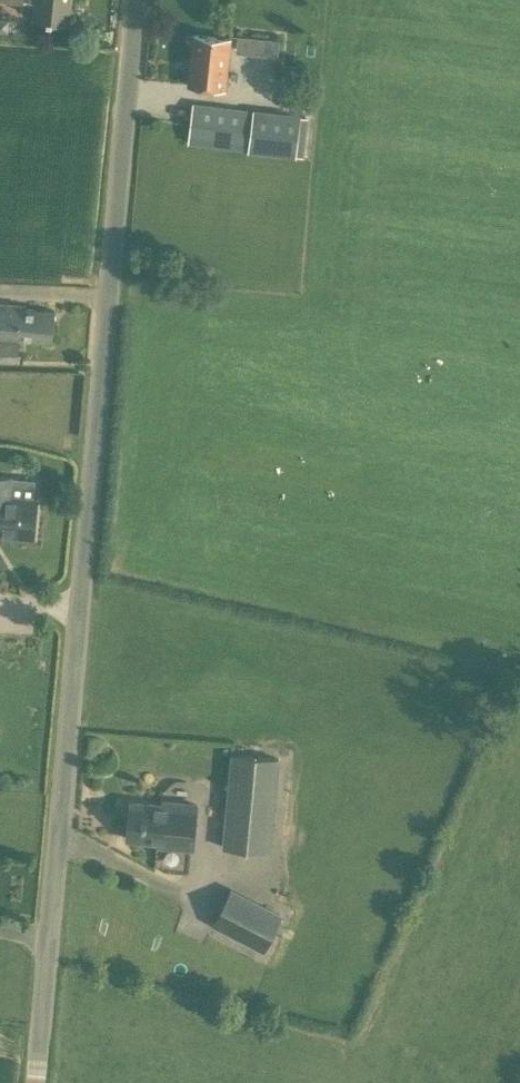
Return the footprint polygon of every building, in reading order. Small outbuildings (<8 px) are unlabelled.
[(38,0),(36,18),(67,21),(69,0),(36,0),(38,0)] [(0,17),(0,31),(8,31),(9,18),(0,17)] [(226,87),(230,38),(194,35),(189,83),(226,87)] [(255,54),(278,56),(279,39),(256,37),(255,54)] [(295,155),(300,116),(193,103),(189,142),(295,155)] [(0,303),(0,358),(17,360),(20,336),(51,338),(53,310),(22,307),(22,305),(0,303)] [(0,474),(0,532),(34,535),(37,499),(11,497),(14,475),(0,474)] [(270,850),(278,757),(231,753),(223,846),(270,850)] [(162,803),(130,800),(126,837),(158,840),(158,844),(193,847),(197,803),(162,800),(162,803)] [(264,948),(281,914),(231,888),(214,922),(264,948)]
